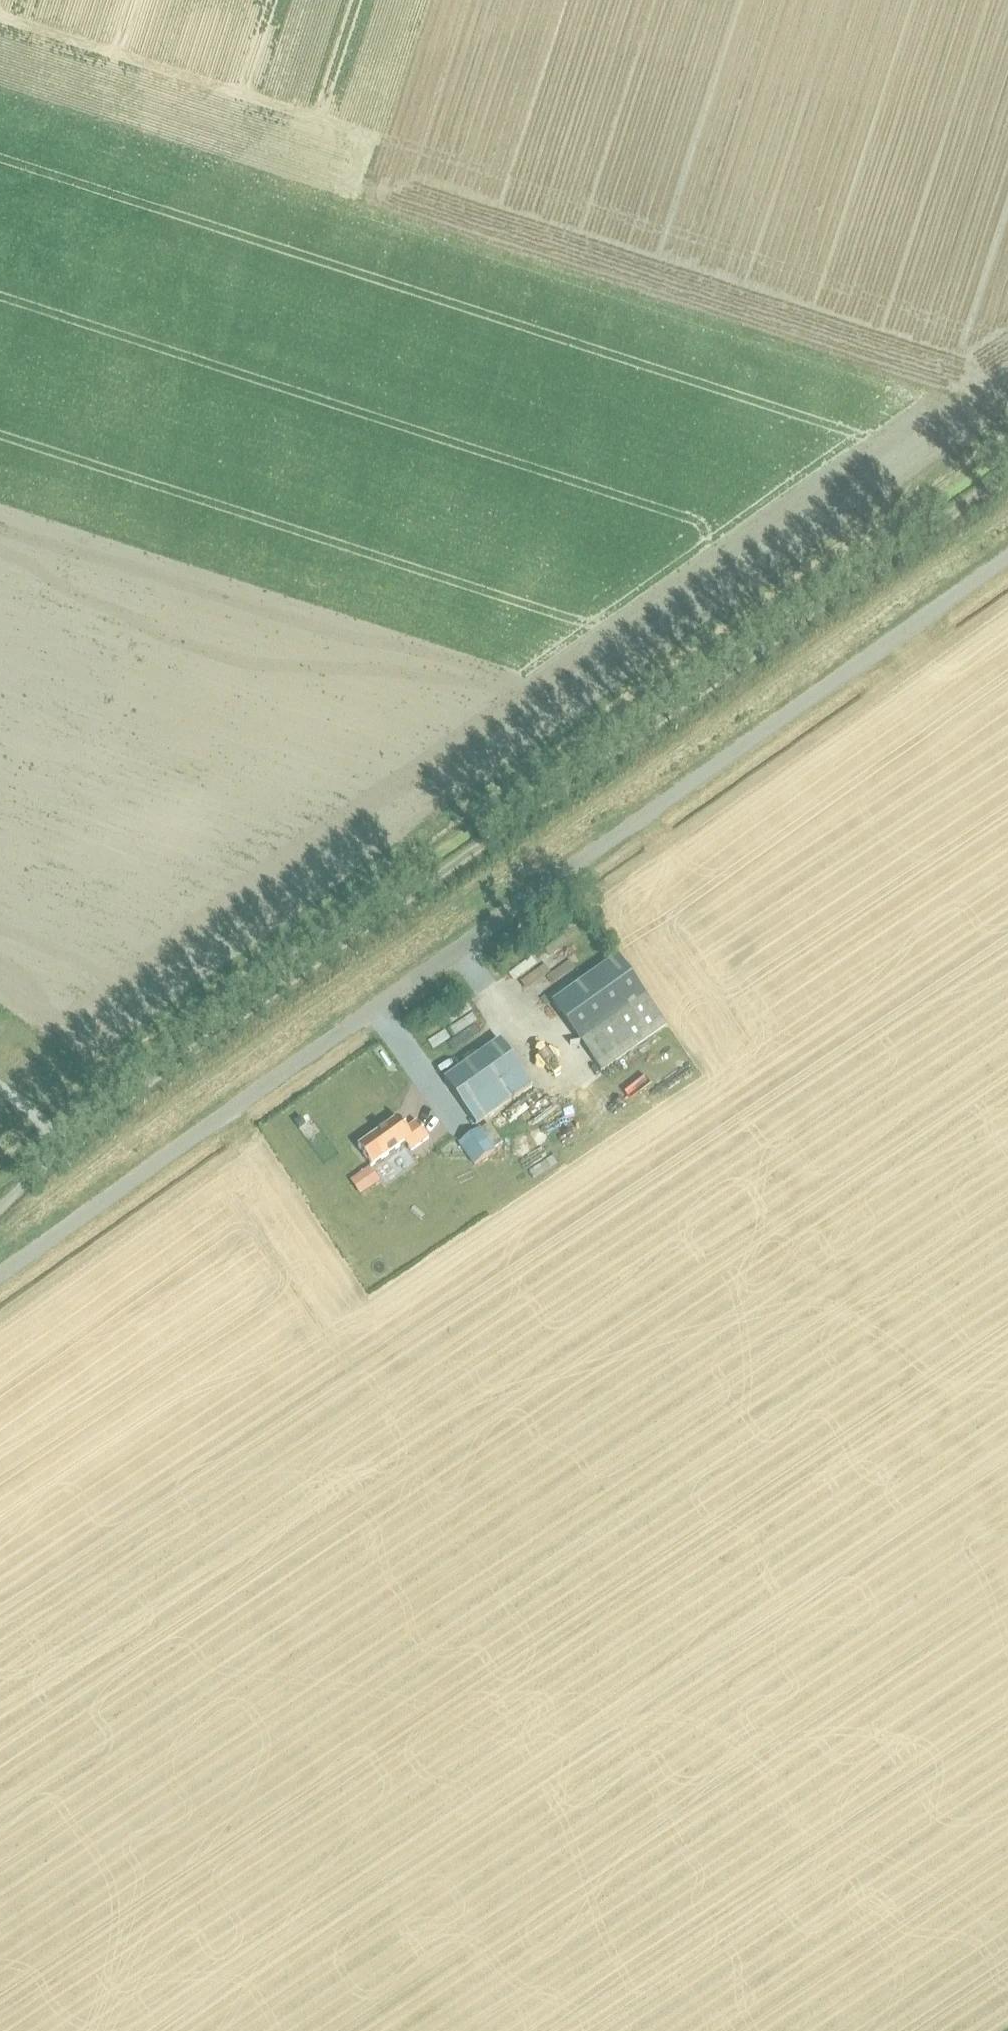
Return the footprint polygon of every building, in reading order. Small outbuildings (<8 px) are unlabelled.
[(553,1005),(581,1044),(601,1072),(666,1026),(618,958),(553,1005)] [(539,1010),(555,996),(548,988),(532,1002),(539,1010)] [(539,1266),(630,1200),(511,1037),(446,1084),(493,1149),(467,1168),(539,1266)] [(358,1148),(372,1167),(405,1143),(411,1152),(429,1139),(417,1123),(406,1130),(398,1119),(358,1148)] [(363,1173),(350,1181),(361,1196),(373,1187),(363,1173)]
